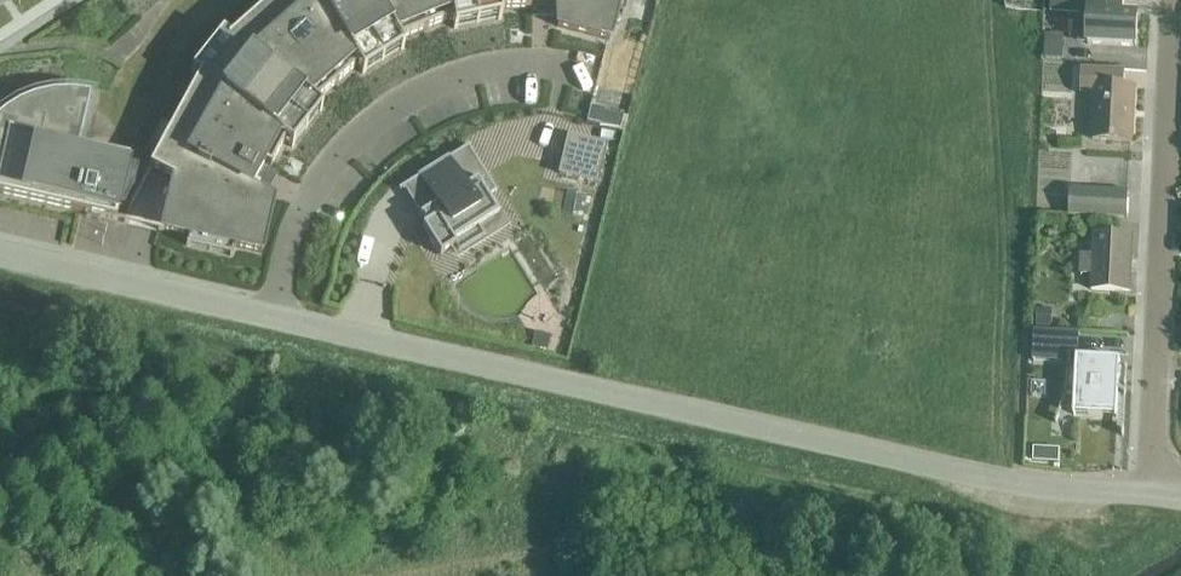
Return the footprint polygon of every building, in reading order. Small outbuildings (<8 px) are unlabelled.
[(628,0),(270,0),(229,36),(222,30),(191,68),(199,74),(149,167),(173,180),(162,231),(188,236),(185,246),(233,256),(235,247),(261,253),(273,200),(254,196),(258,189),(252,185),(263,165),(269,168),(270,166),(284,141),(291,147),(321,109),(314,103),(357,66),(362,73),(403,48),(398,40),(451,19),(453,28),(501,18),(499,9),(527,8),(527,9),(529,9),(529,1),(552,1),(553,8),(561,8),(556,26),(609,39),(615,14),(624,16),(628,0)] [(1052,11),(1081,13),(1079,41),(1087,42),(1087,44),(1135,47),(1137,15),(1122,14),(1123,0),(1053,0),(1052,11)] [(1046,33),(1045,57),(1063,59),(1065,35),(1046,33)] [(1130,141),(1133,88),(1123,87),(1124,71),(1081,69),(1079,93),(1094,94),(1092,139),(1130,141)] [(128,158),(77,146),(89,95),(70,93),(52,93),(35,97),(18,104),(3,113),(0,116),(0,194),(114,220),(128,158)] [(604,113),(600,128),(620,132),(624,118),(604,113)] [(596,182),(605,144),(567,135),(558,173),(596,182)] [(487,196),(496,191),(468,147),(469,146),(468,145),(398,189),(399,190),(410,183),(427,210),(419,215),(420,217),(421,216),(426,224),(421,226),(439,255),(454,246),(458,253),(484,236),(478,226),(497,214),(487,196)] [(1126,218),(1128,191),(1070,189),(1068,215),(1126,218)] [(1129,292),(1133,236),(1093,234),(1092,256),(1081,256),(1080,273),(1092,274),(1091,289),(1129,292)] [(1054,309),(1038,308),(1038,323),(1053,324),(1054,309)] [(535,330),(532,344),(547,348),(550,334),(535,330)] [(1069,354),(1078,355),(1079,333),(1034,331),(1032,360),(1064,361),(1064,354),(1068,354),(1069,354)] [(1119,368),(1119,360),(1076,357),(1076,370),(1069,369),(1069,354),(1068,354),(1068,361),(1068,369),(1067,383),(1064,396),(1060,409),(1054,423),(1056,423),(1061,411),(1065,396),(1074,396),(1073,415),(1116,417),(1118,384),(1124,384),(1121,436),(1123,436),(1127,368),(1119,368)] [(1037,448),(1037,459),(1054,461),(1054,448),(1037,448)]
